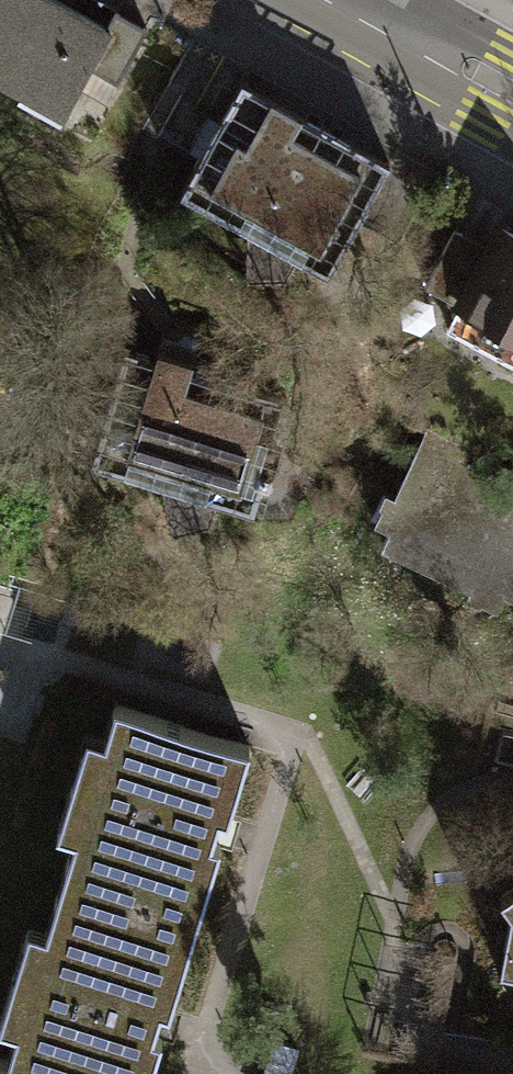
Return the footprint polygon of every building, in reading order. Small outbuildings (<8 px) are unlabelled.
[(84,68),(107,24),(61,0),(0,0),(0,70),(24,82),(14,100),(56,121),(84,68)] [(114,10),(107,24),(84,68),(116,85),(146,27),(114,10)] [(238,82),(179,191),(326,271),(386,162),(238,82)] [(439,329),(512,368),(512,240),(491,228),(481,249),(444,230),(415,285),(452,304),(439,329)] [(120,347),(89,458),(250,503),(259,473),(271,477),(280,442),(266,438),(278,394),(184,367),(191,343),(159,334),(153,356),(120,347)] [(473,461),(484,439),(429,414),(392,491),(401,495),(379,543),(468,584),(473,572),(512,591),(512,480),(473,461)] [(76,827),(55,897),(129,919),(137,891),(196,908),(217,838),(208,836),(215,812),(224,815),(246,743),(113,704),(101,747),(109,749),(85,830),(76,827)] [(497,895),(509,910),(503,946),(512,948),(512,885),(497,895)] [(4,1064),(39,1073),(145,1073),(157,1031),(150,1029),(159,998),(169,1000),(196,908),(137,891),(129,919),(55,897),(43,938),(50,940),(25,1026),(16,1023),(4,1064)] [(4,1064),(0,1063),(0,1073),(39,1073),(4,1064)]
